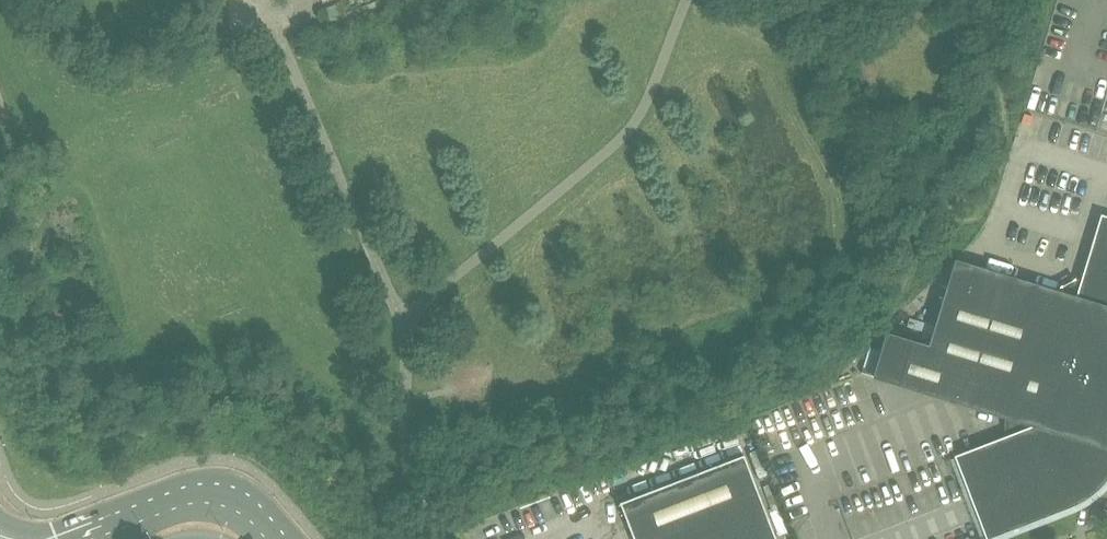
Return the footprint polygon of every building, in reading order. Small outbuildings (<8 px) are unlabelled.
[(324,8),(329,19),(339,16),(335,4),(324,8)] [(934,326),(1106,378),(1106,217),(1100,215),(1081,279),(1055,293),(971,267),(963,292),(946,287),(934,326)] [(898,384),(1006,417),(1004,422),(1004,431),(1006,436),(954,456),(986,538),(991,538),(1073,507),(1077,506),(1080,504),(1087,500),(1093,495),(1096,492),(1099,490),(1102,487),(1105,484),(1106,481),(1106,378),(934,326),(928,346),(886,333),(873,376),(898,384)] [(744,455),(619,503),(633,538),(776,538),(744,455)]
